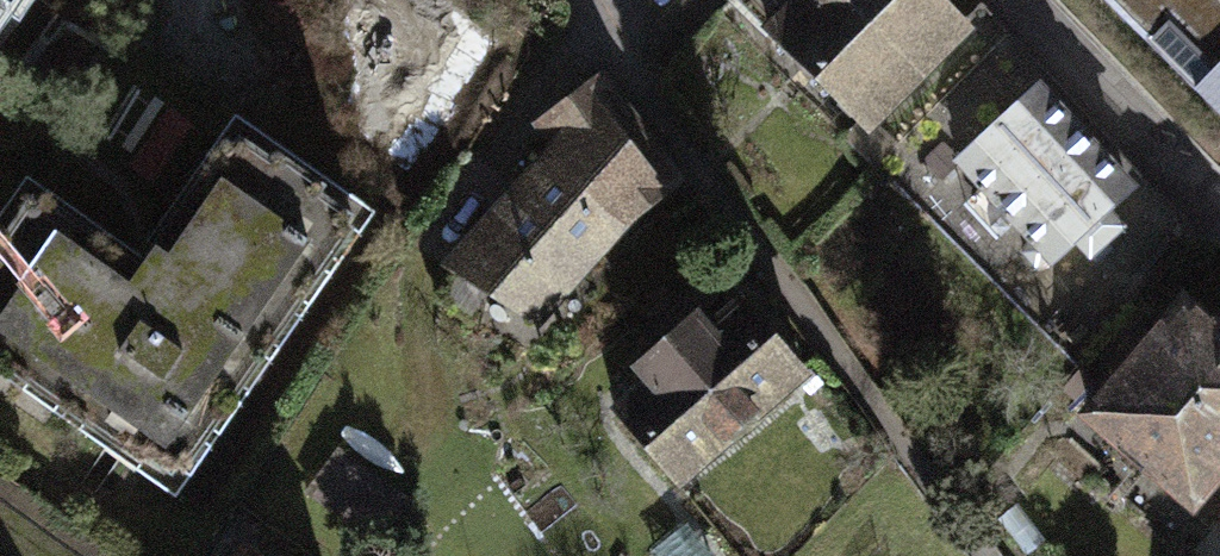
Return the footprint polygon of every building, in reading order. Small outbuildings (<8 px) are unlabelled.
[(868,128),(975,19),(955,0),(731,0),(868,128)] [(1219,112),(1219,0),(1108,0),(1219,112)] [(1141,175),(1008,40),(927,119),(959,152),(951,160),(1052,262),(1141,175)] [(548,140),(437,261),(539,325),(638,211),(685,175),(600,65),(530,121),(548,140)] [(0,205),(0,371),(179,494),(375,210),(242,118),(154,245),(31,161),(0,205)] [(1180,285),(1074,412),(1193,512),(1219,480),(1219,318),(1180,285)] [(617,409),(678,480),(808,369),(746,297),(715,323),(695,300),(624,360),(645,385),(617,409)] [(404,490),(339,445),(306,491),(371,537),(404,490)]
